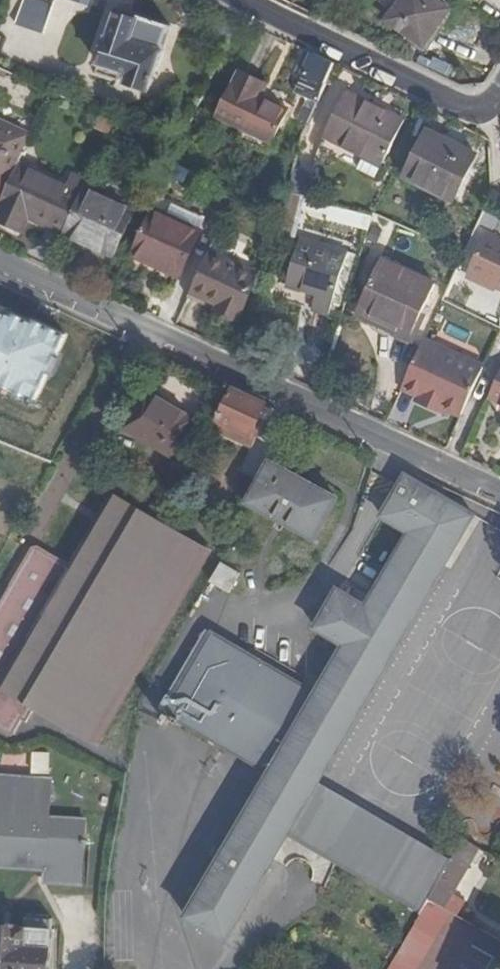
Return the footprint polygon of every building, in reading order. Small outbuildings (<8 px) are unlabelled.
[(54,5),(38,0),(22,0),(15,22),(45,32),(54,5)] [(450,10),(437,0),(401,0),(387,20),(424,47),(450,10)] [(116,16),(100,65),(127,73),(124,83),(150,91),(171,26),(140,16),(138,23),(116,16)] [(310,95),(326,58),(313,52),(303,74),(305,75),(298,89),(310,95)] [(319,100),(336,63),(326,58),(310,95),(319,100)] [(127,73),(100,65),(98,76),(124,83),(127,73)] [(268,82),(239,69),(217,114),(274,141),(290,107),(262,94),(268,82)] [(382,165),(405,118),(348,90),(324,137),(382,165)] [(312,115),(319,100),(310,95),(303,110),(312,115)] [(31,137),(0,122),(0,203),(18,164),(31,137)] [(455,200),(477,154),(427,129),(405,175),(455,200)] [(12,227),(19,212),(29,217),(64,232),(82,192),(18,164),(0,203),(0,221),(12,227)] [(82,192),(64,232),(114,256),(135,211),(85,188),(82,192)] [(159,195),(129,258),(179,282),(209,218),(159,195)] [(497,213),(485,207),(478,223),(489,228),(497,213)] [(19,212),(12,227),(23,231),(29,217),(19,212)] [(489,234),(471,272),(499,286),(499,240),(489,234)] [(328,315),(348,251),(301,237),(286,287),(317,297),(312,311),(328,315)] [(216,238),(191,292),(244,316),(265,269),(259,258),(216,238)] [(381,256),(356,308),(411,334),(435,282),(381,256)] [(55,408),(77,319),(0,300),(0,394),(55,408)] [(411,334),(356,308),(354,314),(408,340),(411,334)] [(426,337),(404,385),(423,394),(420,401),(443,412),(447,405),(462,412),(484,364),(426,337)] [(488,399),(499,405),(499,374),(488,399)] [(254,434),(267,406),(234,390),(220,419),(254,434)] [(174,456),(194,418),(147,392),(126,429),(174,456)] [(254,434),(220,419),(214,430),(253,448),(258,436),(254,434)] [(316,538),(338,498),(271,461),(249,502),(316,538)] [(430,898),(445,873),(311,795),(476,515),(407,474),(382,516),(410,533),(368,606),(339,589),(316,627),(345,644),(317,692),(215,633),(168,712),(170,714),(165,722),(171,725),(173,723),(181,727),(184,722),(270,772),(186,917),(227,941),(289,833),(422,911),(430,898)] [(209,539),(116,494),(81,567),(29,542),(0,602),(0,726),(17,734),(29,709),(109,747),(209,539)] [(224,561),(210,582),(230,594),(243,573),(224,561)] [(51,775),(51,752),(34,752),(34,774),(51,775)] [(85,820),(49,818),(51,779),(0,776),(0,864),(47,867),(46,878),(82,880),(85,820)] [(446,907),(482,847),(466,838),(445,873),(430,898),(446,907)] [(452,911),(446,907),(430,898),(422,911),(388,968),(418,968),(452,911)] [(52,918),(27,917),(26,927),(0,925),(0,968),(49,968),(52,918)]
